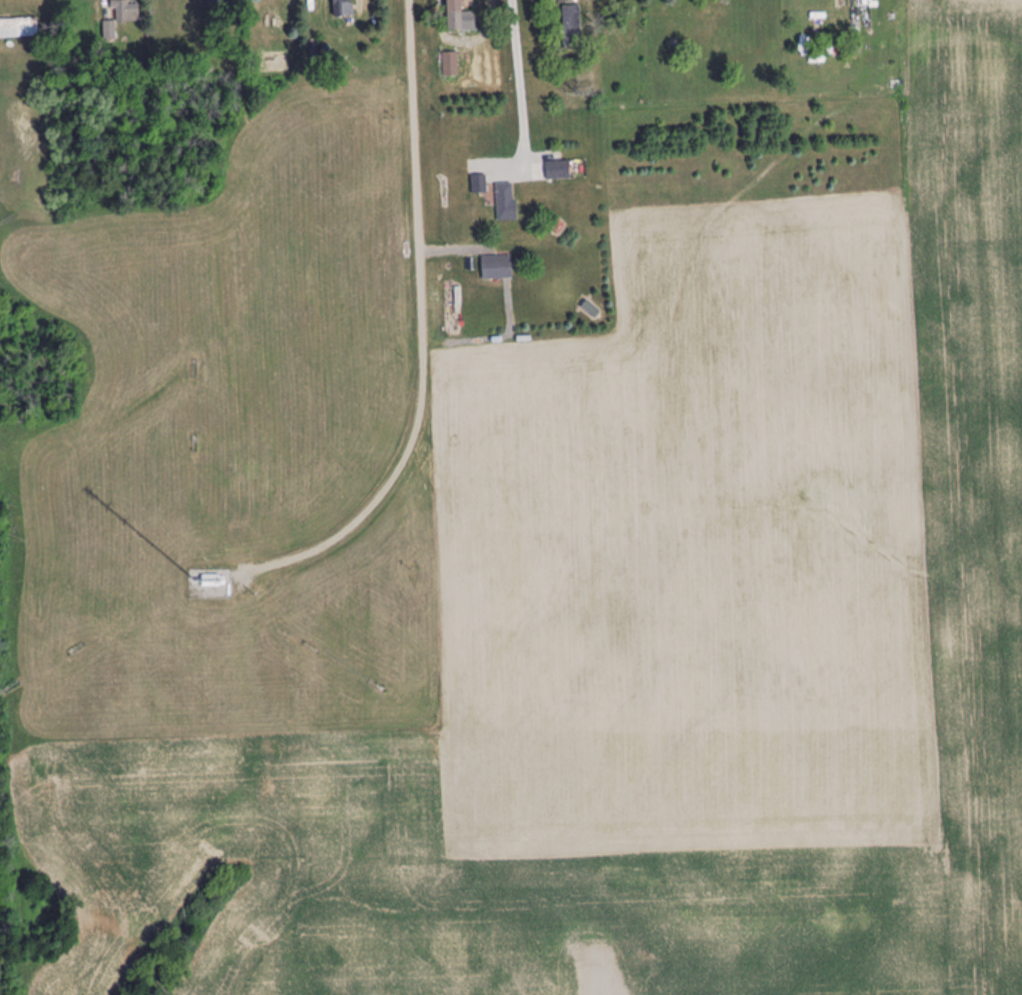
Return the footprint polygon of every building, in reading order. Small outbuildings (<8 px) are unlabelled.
[(206,11),(232,11),(232,0),(206,0),(206,11)] [(334,17),(353,17),(353,0),(334,0),(334,17)] [(448,31),(477,31),(477,12),(463,12),(463,0),(448,0),(448,31)] [(116,23),(140,23),(140,2),(114,2),(114,22),(104,22),(104,40),(116,40),(116,23)] [(582,7),(563,7),(563,49),(582,49),(582,7)] [(38,20),(0,20),(0,39),(38,39),(38,20)] [(546,162),(546,179),(576,179),(576,162),(546,162)] [(497,222),(516,221),(516,184),(497,184),(497,222)] [(482,257),(483,280),(513,279),(512,256),(482,257)]
